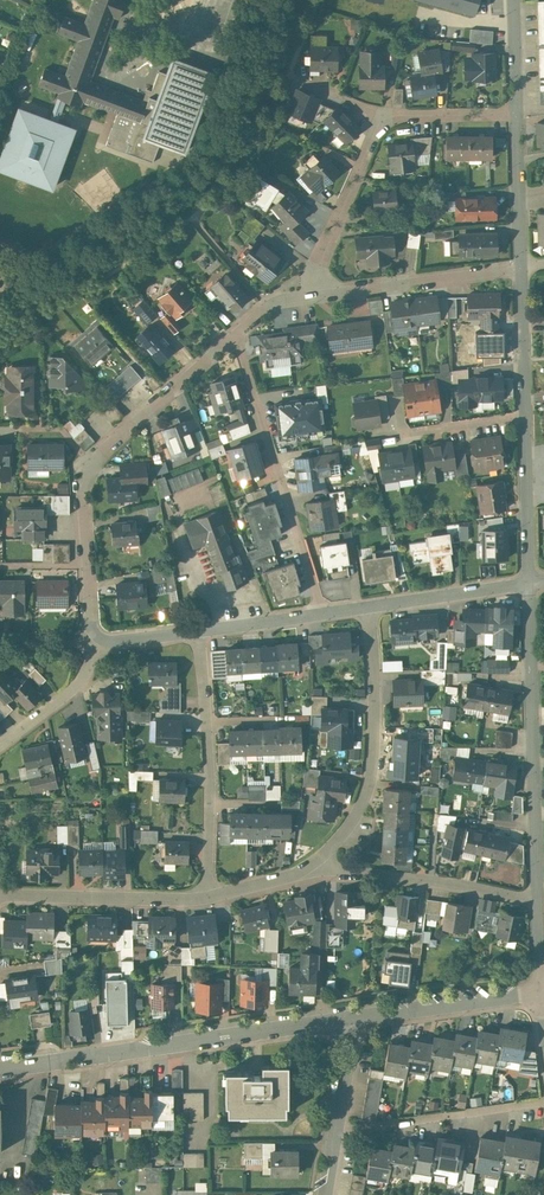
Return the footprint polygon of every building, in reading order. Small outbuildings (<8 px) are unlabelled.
[(85,24),(64,16),(58,32),(79,40),(65,76),(44,68),(38,84),(59,92),(58,97),(50,119),(19,108),(0,160),(0,168),(52,187),(74,128),(57,122),(65,100),(80,105),(82,100),(117,113),(140,121),(141,122),(148,102),(143,100),(134,97),(130,106),(93,92),(96,83),(89,80),(113,16),(119,18),(125,0),(93,0),(85,24)] [(474,13),(478,0),(428,0),(474,13)] [(470,30),(457,29),(456,41),(469,42),(470,30)] [(493,31),(470,29),(470,30),(469,42),(474,42),(492,44),(493,31)] [(326,35),(310,35),(310,46),(326,47),(326,35)] [(456,41),(454,41),(453,49),(473,51),(474,42),(469,42),(456,41)] [(310,46),(309,71),(317,71),(317,69),(337,69),(337,47),(326,47),(310,46)] [(437,50),(419,53),(419,54),(421,54),(423,66),(421,66),(423,74),(433,73),(441,72),(437,50)] [(450,50),(439,50),(437,50),(441,72),(449,70),(450,50)] [(378,53),(361,53),(361,65),(378,66),(378,53)] [(494,53),(473,54),(473,58),(465,58),(465,78),(473,78),(469,78),(469,79),(486,79),(486,78),(494,77),(494,53)] [(401,55),(393,54),(391,68),(399,69),(401,55)] [(167,74),(159,70),(151,90),(147,88),(143,100),(148,102),(141,122),(140,121),(128,153),(152,161),(160,142),(184,151),(213,74),(173,59),(167,74)] [(361,65),(359,65),(359,87),(384,87),(384,66),(378,66),(361,65)] [(423,74),(411,76),(414,96),(436,93),(433,73),(423,74)] [(134,97),(96,83),(93,92),(130,106),(134,97)] [(403,88),(395,88),(393,103),(402,103),(403,88)] [(319,98),(298,89),(289,111),(310,120),(319,99),(319,98)] [(337,106),(324,119),(332,128),(345,115),(337,106)] [(140,121),(117,113),(105,144),(128,153),(140,121)] [(345,115),(332,128),(346,142),(359,129),(345,115)] [(432,136),(410,138),(411,143),(413,155),(430,154),(432,136)] [(469,137),(446,137),(446,157),(469,157),(469,137)] [(491,137),(469,137),(469,157),(491,157),(491,137)] [(411,143),(389,145),(391,171),(414,168),(413,155),(411,143)] [(313,154),(304,163),(309,169),(318,160),(313,154)] [(339,171),(324,155),(318,160),(309,169),(324,185),(339,171)] [(324,185),(309,169),(303,175),(315,187),(318,190),(319,190),(324,185)] [(318,190),(315,187),(307,195),(321,203),(326,198),(319,190),(318,190)] [(395,190),(372,192),(374,210),(396,208),(395,190)] [(307,211),(288,191),(273,205),(286,220),(280,226),(297,243),(308,233),(296,221),(307,211)] [(465,191),(445,193),(446,201),(457,200),(457,199),(466,198),(465,191)] [(466,198),(457,199),(457,200),(457,207),(455,209),(455,216),(457,218),(457,219),(495,218),(495,198),(466,198)] [(453,229),(434,231),(435,239),(454,237),(453,229)] [(420,231),(409,231),(407,247),(418,248),(420,231)] [(480,234),(473,234),(473,235),(466,235),(464,240),(453,240),(454,255),(463,255),(463,257),(475,257),(475,255),(497,254),(496,233),(484,234),(484,235),(480,235),(480,234)] [(379,236),(355,238),(357,257),(367,256),(367,262),(379,261),(379,263),(389,262),(388,255),(394,255),(392,237),(383,238),(383,237),(379,237),(379,236)] [(283,261),(257,240),(243,257),(249,262),(257,268),(254,272),(255,272),(267,281),(283,261)] [(206,267),(210,274),(224,265),(220,258),(206,267)] [(257,268),(249,262),(244,268),(253,275),(255,272),(254,272),(257,268)] [(222,276),(204,291),(215,304),(219,300),(222,298),(218,293),(229,284),(222,276)] [(248,298),(233,281),(229,284),(218,293),(222,298),(219,300),(227,309),(230,306),(233,310),(248,298)] [(191,299),(177,283),(172,287),(170,285),(161,292),(166,298),(166,302),(163,304),(169,311),(170,312),(171,311),(175,316),(176,317),(186,308),(183,305),(191,299)] [(500,294),(467,295),(468,311),(478,311),(478,317),(482,317),(483,339),(498,339),(497,316),(499,316),(498,307),(500,307),(500,294)] [(456,317),(456,297),(447,298),(448,317),(456,317)] [(426,298),(413,300),(417,324),(417,321),(426,319),(426,323),(439,321),(439,319),(436,299),(428,300),(428,299),(426,298)] [(447,298),(436,299),(439,319),(448,317),(447,298)] [(381,299),(368,301),(369,315),(383,313),(383,311),(381,299)] [(413,300),(391,303),(392,310),(394,327),(396,327),(404,326),(407,329),(418,328),(417,324),(413,300)] [(145,304),(137,311),(142,316),(150,309),(145,304)] [(150,309),(142,316),(151,327),(159,320),(150,309)] [(392,310),(383,311),(383,313),(386,332),(396,331),(396,327),(394,327),(392,310)] [(172,319),(167,313),(160,319),(173,333),(180,327),(172,319)] [(369,321),(328,326),(331,351),(372,345),(369,321)] [(317,324),(303,326),(305,342),(319,340),(317,324)] [(303,326),(284,329),(284,333),(259,337),(262,359),(274,358),(300,354),(298,340),(304,339),(304,342),(305,342),(303,326)] [(97,327),(75,346),(90,363),(112,344),(97,327)] [(174,350),(158,331),(151,337),(145,330),(134,338),(140,345),(143,343),(159,362),(174,350)] [(300,354),(274,358),(275,366),(301,362),(300,354)] [(83,380),(62,356),(50,357),(50,385),(65,385),(66,386),(67,385),(70,389),(83,389),(83,380)] [(130,365),(118,375),(129,388),(141,378),(130,365)] [(34,366),(11,366),(11,377),(5,377),(0,380),(0,381),(0,386),(5,389),(5,390),(34,390),(34,366)] [(468,369),(451,371),(451,380),(458,379),(468,379),(468,369)] [(451,371),(438,372),(441,389),(451,388),(451,380),(451,371)] [(118,375),(101,390),(112,403),(129,388),(118,375)] [(233,376),(211,382),(214,392),(210,393),(214,404),(218,402),(221,412),(242,405),(233,376)] [(403,377),(392,378),(394,396),(405,395),(403,385),(404,385),(403,377)] [(502,377),(473,378),(473,379),(474,400),(476,400),(503,399),(502,398),(499,398),(499,389),(502,389),(502,377)] [(474,400),(473,379),(468,379),(458,379),(459,407),(476,406),(476,400),(474,400)] [(435,380),(419,382),(424,413),(440,410),(435,380)] [(404,385),(403,385),(405,395),(408,415),(424,413),(419,382),(404,385)] [(34,390),(5,390),(5,403),(11,403),(11,414),(34,413),(34,390)] [(386,394),(375,396),(375,400),(376,400),(379,419),(390,417),(386,394)] [(319,397),(278,402),(281,433),(322,428),(319,397)] [(375,400),(364,402),(365,405),(355,407),(356,416),(354,416),(352,418),(354,425),(355,426),(358,426),(358,428),(371,426),(372,425),(372,424),(380,423),(379,419),(376,400),(375,400)] [(112,403),(102,412),(107,418),(118,409),(112,403)] [(118,409),(107,418),(113,425),(123,415),(118,409)] [(194,418),(187,420),(192,432),(198,430),(194,418)] [(75,425),(70,420),(63,426),(73,437),(83,428),(84,427),(79,422),(75,425)] [(187,420),(163,430),(172,453),(184,449),(186,453),(198,448),(192,432),(187,420)] [(247,422),(228,429),(232,439),(251,432),(247,422)] [(83,428),(73,437),(78,444),(89,434),(83,428)] [(89,434),(78,444),(84,450),(94,440),(89,434)] [(500,436),(470,440),(475,470),(481,469),(481,470),(496,467),(496,466),(503,465),(500,450),(502,450),(500,436)] [(380,438),(364,440),(367,449),(381,447),(380,438)] [(253,441),(230,448),(236,466),(237,466),(240,477),(262,470),(253,441)] [(222,443),(207,449),(211,459),(226,453),(222,443)] [(419,461),(416,443),(408,444),(409,450),(410,449),(412,462),(419,461)] [(439,444),(433,444),(433,446),(424,447),(427,471),(428,471),(430,480),(442,478),(440,469),(454,467),(453,454),(452,454),(451,443),(440,445),(439,444)] [(0,444),(0,478),(9,478),(9,444),(0,444)] [(61,444),(28,444),(28,468),(39,468),(39,467),(61,467),(61,444)] [(342,444),(323,446),(324,454),(337,453),(337,456),(343,455),(342,444)] [(360,444),(344,444),(344,452),(360,452),(360,444)] [(409,450),(394,452),(398,478),(414,476),(412,462),(410,449),(409,450)] [(394,452),(378,454),(381,471),(382,471),(384,480),(398,478),(394,452)] [(465,452),(453,454),(454,467),(455,477),(456,476),(455,475),(468,473),(468,475),(465,452)] [(324,454),(295,459),(299,490),(325,486),(324,475),(340,472),(337,456),(337,453),(324,454)] [(155,463),(158,472),(169,468),(166,459),(155,463)] [(145,462),(132,463),(133,474),(134,474),(146,473),(145,462)] [(152,462),(145,462),(146,473),(148,472),(149,478),(155,478),(152,462)] [(132,463),(120,464),(121,477),(133,476),(133,474),(132,463)] [(198,467),(165,480),(170,493),(203,481),(198,467)] [(146,473),(134,474),(135,483),(138,483),(140,481),(147,480),(146,473)] [(121,477),(107,478),(109,500),(123,499),(123,498),(135,497),(135,498),(136,498),(135,483),(134,474),(133,474),(133,476),(121,477)] [(254,488),(251,476),(243,477),(246,490),(254,488)] [(502,481),(477,485),(481,512),(505,508),(503,496),(504,496),(502,481)] [(59,490),(70,490),(69,482),(59,482),(59,490)] [(220,482),(207,487),(215,507),(228,502),(220,482)] [(265,487),(245,495),(247,502),(267,494),(265,487)] [(344,490),(329,492),(329,499),(332,499),(334,512),(347,510),(344,490)] [(53,495),(43,495),(43,508),(45,508),(45,514),(53,514),(53,495)] [(61,495),(53,495),(53,514),(61,514),(61,495)] [(69,495),(61,495),(61,514),(69,514),(69,495)] [(263,499),(247,504),(249,509),(245,510),(255,542),(270,537),(282,534),(279,525),(281,524),(274,501),(264,504),(263,499)] [(329,499),(307,503),(312,530),(336,526),(334,512),(332,499),(329,499)] [(160,504),(147,506),(149,520),(163,517),(160,504)] [(43,508),(15,508),(15,528),(23,528),(23,538),(43,538),(44,528),(45,528),(45,514),(45,508),(43,508)] [(217,510),(197,518),(197,519),(206,542),(205,542),(217,572),(221,571),(237,565),(237,564),(217,510)] [(502,516),(487,519),(488,527),(503,525),(502,516)] [(197,519),(184,524),(193,546),(205,542),(206,542),(197,519)] [(135,522),(111,524),(113,544),(138,542),(138,531),(136,531),(135,522)] [(458,523),(446,525),(447,534),(448,533),(449,543),(459,541),(458,523)] [(506,529),(482,530),(483,542),(484,542),(484,558),(507,558),(506,529)] [(351,530),(343,532),(344,542),(345,542),(346,549),(354,548),(351,530)] [(343,532),(321,535),(323,545),(344,542),(343,532)] [(437,539),(409,543),(410,551),(412,551),(413,562),(429,560),(432,574),(443,573),(442,571),(453,569),(449,543),(448,533),(447,534),(436,535),(437,539)] [(270,537),(255,542),(257,548),(247,552),(250,559),(275,552),(270,537)] [(323,545),(319,546),(322,566),(325,566),(327,580),(348,577),(346,564),(347,564),(346,552),(346,549),(345,542),(344,542),(323,545)] [(53,543),(42,543),(43,562),(53,562),(53,543)] [(61,543),(53,543),(53,562),(61,562),(61,543)] [(69,543),(61,543),(61,562),(69,562),(69,543)] [(390,549),(374,551),(374,550),(372,551),(372,554),(366,555),(370,584),(395,580),(391,550),(390,549)] [(406,578),(397,549),(391,550),(395,580),(406,578)] [(275,552),(250,559),(253,567),(262,564),(264,569),(279,565),(275,552)] [(279,565),(264,569),(271,592),(273,591),(276,601),(300,593),(297,584),(300,583),(293,561),(279,565)] [(237,565),(221,571),(228,588),(248,580),(241,562),(237,564),(237,565)] [(171,563),(151,568),(156,593),(176,589),(171,563)] [(0,581),(0,602),(4,602),(4,614),(23,614),(23,602),(24,602),(24,581),(0,581)] [(49,583),(49,581),(38,581),(38,605),(39,605),(39,601),(48,601),(48,605),(67,605),(67,581),(65,581),(65,582),(49,583)] [(145,582),(116,584),(117,607),(147,605),(145,582)] [(474,610),(464,609),(463,628),(474,629),(484,629),(485,611),(474,611),(474,610)] [(507,611),(485,610),(485,611),(484,629),(496,630),(507,630),(507,629),(507,611)] [(437,612),(425,613),(426,637),(438,636),(437,612)] [(425,613),(412,614),(413,637),(426,637),(425,613)] [(411,617),(390,619),(392,642),(413,641),(411,617)] [(460,628),(448,628),(447,642),(459,642),(460,628)] [(463,628),(460,628),(459,642),(474,643),(474,629),(463,628)] [(507,630),(496,630),(495,643),(508,644),(508,629),(507,629),(507,630)] [(349,633),(316,634),(317,648),(322,648),(323,655),(349,653),(349,647),(350,647),(349,633)] [(316,634),(308,635),(309,655),(309,658),(317,658),(317,648),(316,634)] [(447,642),(437,641),(435,669),(445,669),(445,668),(447,642)] [(309,642),(301,642),(302,656),(309,655),(309,642)] [(296,643),(276,644),(277,668),(298,666),(296,643)] [(275,646),(259,647),(261,669),(261,665),(267,665),(267,668),(277,668),(276,644),(275,644),(275,646)] [(259,647),(242,648),(244,670),(244,666),(250,666),(250,669),(261,669),(259,647)] [(242,648),(225,649),(226,671),(227,671),(227,667),(233,667),(233,670),(244,670),(242,648)] [(383,669),(403,669),(403,658),(383,659),(383,669)] [(509,659),(487,659),(487,660),(487,672),(487,673),(509,673),(509,659)] [(460,670),(460,660),(446,661),(447,670),(460,670)] [(175,662),(148,662),(148,678),(149,678),(149,683),(168,683),(176,682),(176,674),(175,674),(175,662)] [(46,679),(35,667),(28,674),(39,686),(46,679)] [(445,669),(420,669),(421,679),(422,679),(422,684),(444,683),(445,669)] [(459,671),(459,679),(471,679),(471,670),(459,671)] [(0,673),(0,696),(5,701),(6,701),(14,694),(12,692),(17,687),(2,671),(0,673)] [(41,696),(25,679),(17,687),(12,692),(14,694),(28,708),(41,696)] [(421,679),(393,680),(394,704),(422,703),(422,684),(422,679),(421,679)] [(176,682),(168,683),(169,701),(180,702),(180,681),(176,682)] [(487,687),(467,684),(464,703),(473,704),(473,706),(483,708),(487,687)] [(502,690),(487,687),(483,708),(508,713),(512,691),(502,689),(502,690)] [(119,693),(107,694),(107,690),(100,690),(100,694),(92,694),(93,705),(95,705),(95,714),(97,714),(97,722),(98,724),(99,730),(100,738),(120,737),(119,693)] [(327,696),(311,695),(311,713),(322,714),(322,707),(326,707),(327,696)] [(0,696),(0,709),(5,716),(13,708),(6,701),(5,701),(0,696)] [(169,701),(159,701),(159,711),(180,712),(180,702),(169,701)] [(444,704),(443,718),(457,718),(457,704),(444,704)] [(326,707),(322,707),(322,714),(321,729),(328,729),(346,729),(346,728),(346,708),(326,707)] [(134,710),(126,710),(126,719),(134,719),(134,710)] [(150,711),(134,710),(134,719),(150,720),(150,711)] [(181,721),(156,720),(155,742),(167,742),(167,740),(180,741),(181,721)] [(77,722),(58,727),(66,760),(85,756),(77,722)] [(300,726),(280,727),(280,751),(281,751),(281,747),(290,747),(290,750),(301,750),(300,726)] [(279,729),(263,729),(264,751),(264,748),(270,748),(270,751),(280,751),(280,727),(279,727),(279,729)] [(433,728),(418,727),(418,735),(425,735),(425,742),(433,742),(433,728)] [(346,729),(328,729),(328,745),(352,746),(352,728),(346,728),(346,729)] [(263,729),(246,730),(247,752),(247,748),(253,748),(253,751),(264,751),(263,729)] [(512,732),(496,729),(495,747),(511,747),(512,732)] [(246,730),(228,730),(229,742),(229,752),(247,752),(246,730)] [(418,738),(395,736),(393,756),(397,756),(417,757),(418,738)] [(52,739),(45,741),(46,744),(47,744),(50,756),(56,755),(52,739)] [(94,742),(86,744),(90,761),(98,759),(94,742)] [(229,742),(217,742),(218,764),(230,764),(229,752),(229,742)] [(46,744),(22,749),(29,777),(41,775),(39,766),(51,763),(50,756),(47,744),(46,744)] [(458,747),(441,746),(440,759),(449,761),(450,755),(456,755),(458,747)] [(361,758),(361,747),(352,747),(351,757),(361,758)] [(85,756),(66,760),(68,768),(87,764),(85,756)] [(417,757),(397,756),(396,760),(394,760),(393,775),(402,776),(405,776),(409,776),(410,762),(416,763),(417,763),(417,757)] [(479,761),(455,757),(452,777),(483,782),(486,762),(485,762),(479,761)] [(516,766),(494,763),(487,762),(486,762),(483,782),(502,784),(500,795),(510,796),(512,786),(516,766)] [(51,763),(39,766),(41,775),(29,777),(32,791),(56,785),(51,763)] [(320,769),(305,767),(302,785),(317,787),(319,775),(320,769)] [(137,770),(128,770),(128,790),(136,790),(137,779),(137,770)] [(153,771),(137,770),(137,779),(152,780),(153,771)] [(319,775),(317,787),(316,795),(316,796),(335,798),(343,799),(345,780),(333,778),(333,777),(319,775)] [(184,780),(159,779),(159,799),(170,800),(170,799),(184,800),(184,780)] [(439,787),(421,785),(420,793),(438,795),(439,787)] [(408,790),(385,788),(384,809),(407,810),(404,810),(404,800),(408,801),(408,790)] [(335,798),(316,796),(316,795),(311,795),(310,805),(334,809),(335,798)] [(522,796),(514,795),(511,811),(513,812),(523,813),(522,796)] [(300,800),(281,800),(281,808),(298,809),(300,800)] [(334,809),(310,805),(309,816),(332,819),(334,809)] [(407,810),(384,809),(385,809),(384,826),(406,827),(403,826),(403,821),(407,821),(407,810)] [(511,811),(496,810),(495,819),(512,821),(513,812),(511,811)] [(247,813),(230,813),(230,823),(229,834),(230,834),(236,834),(237,834),(247,835),(247,813)] [(264,813),(247,813),(247,835),(264,835),(264,813)] [(289,813),(264,813),(264,835),(287,835),(288,825),(289,825),(289,813)] [(230,823),(220,823),(220,842),(230,842),(230,834),(229,834),(230,823)] [(465,827),(449,823),(442,853),(458,857),(465,827)] [(78,824),(67,825),(68,844),(79,843),(78,824)] [(67,825),(57,825),(58,844),(68,844),(67,825)] [(129,826),(120,827),(121,844),(122,846),(130,845),(129,826)] [(406,827),(384,826),(383,843),(405,844),(405,843),(402,843),(402,837),(406,838),(406,827)] [(478,831),(469,828),(464,846),(473,848),(472,851),(482,853),(487,833),(478,831)] [(158,830),(141,829),(141,841),(158,841),(158,830)] [(499,835),(487,833),(482,853),(483,853),(483,851),(492,853),(491,855),(504,859),(509,841),(509,837),(499,835)] [(180,842),(165,841),(165,860),(175,860),(175,861),(187,862),(188,842),(180,842)] [(523,844),(509,841),(504,859),(524,863),(523,844)] [(405,844),(383,843),(382,860),(397,861),(404,861),(405,844)] [(59,849),(37,848),(37,850),(27,850),(26,861),(30,861),(30,872),(30,878),(43,878),(43,873),(58,873),(59,849)] [(123,849),(102,850),(102,851),(103,872),(103,876),(124,875),(123,849)] [(102,850),(78,850),(79,873),(103,872),(102,851),(102,850)] [(256,850),(246,850),(246,866),(256,866),(256,850)] [(412,862),(404,861),(397,861),(397,868),(411,870),(412,862)] [(357,892),(336,892),(335,923),(335,924),(343,925),(354,925),(354,915),(362,916),(362,905),(360,905),(360,892),(357,892)] [(297,899),(284,902),(288,924),(303,921),(313,919),(312,915),(319,913),(318,905),(320,905),(318,896),(312,897),(312,893),(296,896),(297,899)] [(419,897),(397,894),(397,895),(398,895),(396,906),(399,907),(398,916),(415,919),(418,898),(419,897)] [(442,901),(427,899),(425,912),(427,913),(440,915),(442,901)] [(470,905),(447,902),(446,914),(448,914),(446,925),(456,927),(456,929),(466,931),(470,905)] [(264,905),(241,910),(246,930),(265,926),(268,925),(269,925),(264,905)] [(396,906),(385,905),(382,923),(396,925),(397,916),(398,916),(399,907),(396,906)] [(494,911),(477,908),(475,922),(480,923),(483,924),(483,920),(492,921),(494,911)] [(522,916),(502,911),(497,933),(497,935),(517,939),(522,916)] [(53,914),(27,913),(27,922),(26,937),(27,937),(52,937),(53,931),(53,914)] [(116,916),(88,915),(87,938),(116,938),(116,934),(116,916)] [(214,915),(187,918),(189,939),(203,938),(203,942),(205,941),(217,940),(214,915)] [(398,916),(397,916),(396,925),(396,926),(414,929),(415,919),(398,916)] [(170,918),(148,917),(148,920),(148,938),(161,939),(175,939),(175,924),(170,924),(170,918)] [(148,920),(132,920),(132,929),(132,938),(148,938),(148,920)] [(492,921),(483,920),(483,924),(480,923),(479,929),(497,933),(499,924),(492,923),(492,921)] [(27,922),(4,921),(4,945),(26,945),(27,937),(26,937),(27,922)] [(303,921),(288,924),(290,933),(307,930),(306,923),(303,924),(303,921)] [(326,923),(315,923),(314,940),(325,940),(326,923)] [(335,923),(326,923),(325,940),(325,947),(343,947),(343,925),(335,924),(335,923)] [(132,938),(132,929),(123,929),(123,934),(123,948),(132,947),(132,938)] [(278,929),(270,929),(269,940),(269,951),(277,951),(278,929)] [(70,932),(56,931),(55,937),(55,946),(70,946),(70,932)] [(423,933),(413,931),(410,953),(421,954),(423,933)] [(265,937),(260,937),(260,950),(269,951),(269,940),(266,940),(266,937),(265,937)] [(203,938),(189,939),(188,946),(188,965),(195,964),(195,946),(205,945),(205,941),(203,942),(203,938)] [(280,951),(279,963),(289,963),(290,952),(280,951)] [(301,968),(289,967),(289,991),(315,992),(316,968),(315,968),(316,953),(302,952),(301,968)] [(325,953),(316,953),(315,968),(316,968),(324,969),(325,953)] [(61,957),(44,960),(46,975),(62,972),(61,957)] [(406,983),(410,961),(387,957),(383,979),(406,983)] [(106,971),(106,976),(131,976),(131,959),(122,959),(122,971),(106,971)] [(174,964),(169,964),(169,980),(182,980),(181,965),(174,964)] [(277,967),(263,967),(262,980),(266,980),(266,985),(276,985),(277,967)] [(34,976),(6,980),(9,1001),(37,997),(34,976)] [(229,979),(216,978),(216,983),(220,983),(220,1000),(229,1000),(229,979)] [(255,982),(243,982),(242,1004),(255,1004),(255,1002),(266,1003),(266,985),(266,980),(262,980),(257,980),(255,982)] [(173,983),(152,983),(152,995),(150,998),(150,1001),(152,1004),(152,1007),(173,1007),(173,983)] [(216,983),(209,983),(208,987),(199,986),(199,997),(197,997),(197,1009),(210,1010),(210,1009),(219,1009),(220,1000),(220,983),(216,983)] [(98,990),(87,991),(87,1008),(88,1008),(89,1013),(97,1012),(96,1004),(99,1004),(98,990)] [(124,1009),(122,998),(113,998),(114,1002),(102,1003),(103,1012),(124,1009)] [(134,1015),(134,998),(122,998),(124,1009),(125,1016),(134,1015)] [(87,1008),(70,1010),(72,1021),(71,1022),(72,1033),(81,1031),(82,1037),(92,1036),(89,1013),(88,1008),(87,1008)] [(124,1009),(103,1012),(106,1037),(128,1034),(125,1016),(124,1009)] [(48,1012),(30,1014),(32,1027),(50,1024),(48,1012)] [(526,1032),(500,1028),(499,1035),(495,1055),(496,1055),(496,1053),(505,1055),(505,1056),(506,1057),(520,1059),(521,1059),(523,1049),(526,1032)] [(499,1035),(478,1031),(476,1038),(473,1058),(481,1059),(480,1060),(494,1062),(494,1059),(495,1055),(499,1035)] [(476,1038),(455,1034),(454,1041),(451,1059),(461,1061),(461,1063),(472,1065),(473,1058),(476,1038)] [(454,1041),(433,1037),(432,1044),(429,1064),(450,1068),(451,1059),(454,1041)] [(432,1044),(411,1040),(410,1047),(407,1066),(416,1067),(416,1069),(427,1071),(429,1064),(432,1044)] [(410,1047),(389,1044),(384,1071),(405,1074),(407,1066),(410,1047)] [(535,1051),(523,1049),(521,1059),(520,1059),(517,1072),(538,1076),(535,1051)] [(262,1075),(251,1075),(251,1071),(225,1071),(225,1105),(227,1105),(227,1114),(286,1114),(286,1105),(288,1105),(288,1064),(262,1064),(262,1075)] [(384,1071),(370,1068),(369,1077),(383,1079),(384,1071)] [(182,1069),(172,1069),(172,1088),(182,1088),(182,1069)] [(152,1075),(141,1075),(141,1089),(145,1096),(152,1096),(152,1093),(152,1075)] [(383,1079),(369,1077),(367,1084),(381,1086),(383,1079)] [(128,1078),(120,1078),(120,1091),(128,1091),(128,1078)] [(104,1082),(96,1082),(96,1096),(104,1096),(104,1082)] [(381,1086),(367,1084),(366,1091),(380,1093),(381,1086)] [(58,1089),(48,1087),(45,1100),(43,1114),(55,1114),(55,1104),(58,1089)] [(172,1093),(152,1093),(152,1096),(152,1125),(173,1125),(173,1118),(173,1092),(183,1092),(182,1088),(172,1088),(172,1093)] [(120,1096),(104,1096),(105,1126),(128,1126),(128,1123),(128,1097),(128,1091),(120,1091),(120,1096)] [(380,1093),(366,1091),(365,1098),(379,1100),(380,1093)] [(203,1093),(183,1093),(183,1120),(203,1120),(203,1093)] [(96,1101),(80,1101),(80,1105),(81,1105),(81,1131),(81,1133),(81,1134),(105,1134),(105,1126),(104,1096),(96,1096),(96,1101)] [(145,1096),(128,1097),(128,1123),(140,1123),(140,1124),(152,1124),(152,1125),(152,1096),(145,1096)] [(31,1098),(22,1153),(36,1155),(43,1114),(45,1100),(31,1098)] [(379,1100),(365,1098),(364,1105),(378,1107),(379,1100)] [(66,1105),(66,1104),(55,1104),(55,1114),(55,1133),(81,1133),(81,1131),(81,1105),(80,1105),(66,1105)] [(378,1107),(364,1105),(363,1112),(377,1114),(378,1107)] [(377,1114),(363,1112),(361,1119),(375,1121),(377,1114)] [(539,1142),(505,1136),(504,1142),(500,1168),(515,1171),(516,1169),(523,1170),(522,1172),(534,1174),(539,1142)] [(463,1142),(438,1138),(436,1145),(433,1165),(459,1169),(463,1142)] [(504,1142),(480,1138),(475,1167),(486,1169),(487,1169),(487,1168),(499,1170),(500,1168),(504,1142)] [(436,1145),(415,1141),(414,1148),(411,1168),(432,1172),(433,1165),(436,1145)] [(263,1142),(244,1143),(244,1153),(263,1153),(263,1142)] [(414,1148),(393,1144),(392,1151),(389,1171),(410,1175),(411,1168),(414,1148)] [(392,1151),(371,1148),(366,1175),(387,1178),(389,1171),(392,1151)] [(298,1151),(270,1151),(270,1173),(298,1173),(298,1151)] [(203,1153),(183,1153),(183,1167),(204,1166),(203,1153)] [(162,1167),(146,1167),(146,1182),(162,1182),(162,1167)] [(432,1172),(411,1168),(410,1175),(409,1178),(418,1180),(419,1178),(430,1180),(432,1172)] [(499,1170),(487,1168),(487,1169),(486,1169),(484,1176),(498,1178),(499,1170)] [(475,1173),(466,1172),(463,1189),(472,1191),(475,1173)] [(366,1176),(353,1174),(351,1181),(365,1183),(366,1176)] [(196,1189),(208,1190),(208,1181),(197,1181),(196,1189)] [(365,1183),(351,1181),(350,1188),(363,1190),(365,1183)] [(526,1188),(527,1194),(540,1194),(539,1186),(526,1188)]
